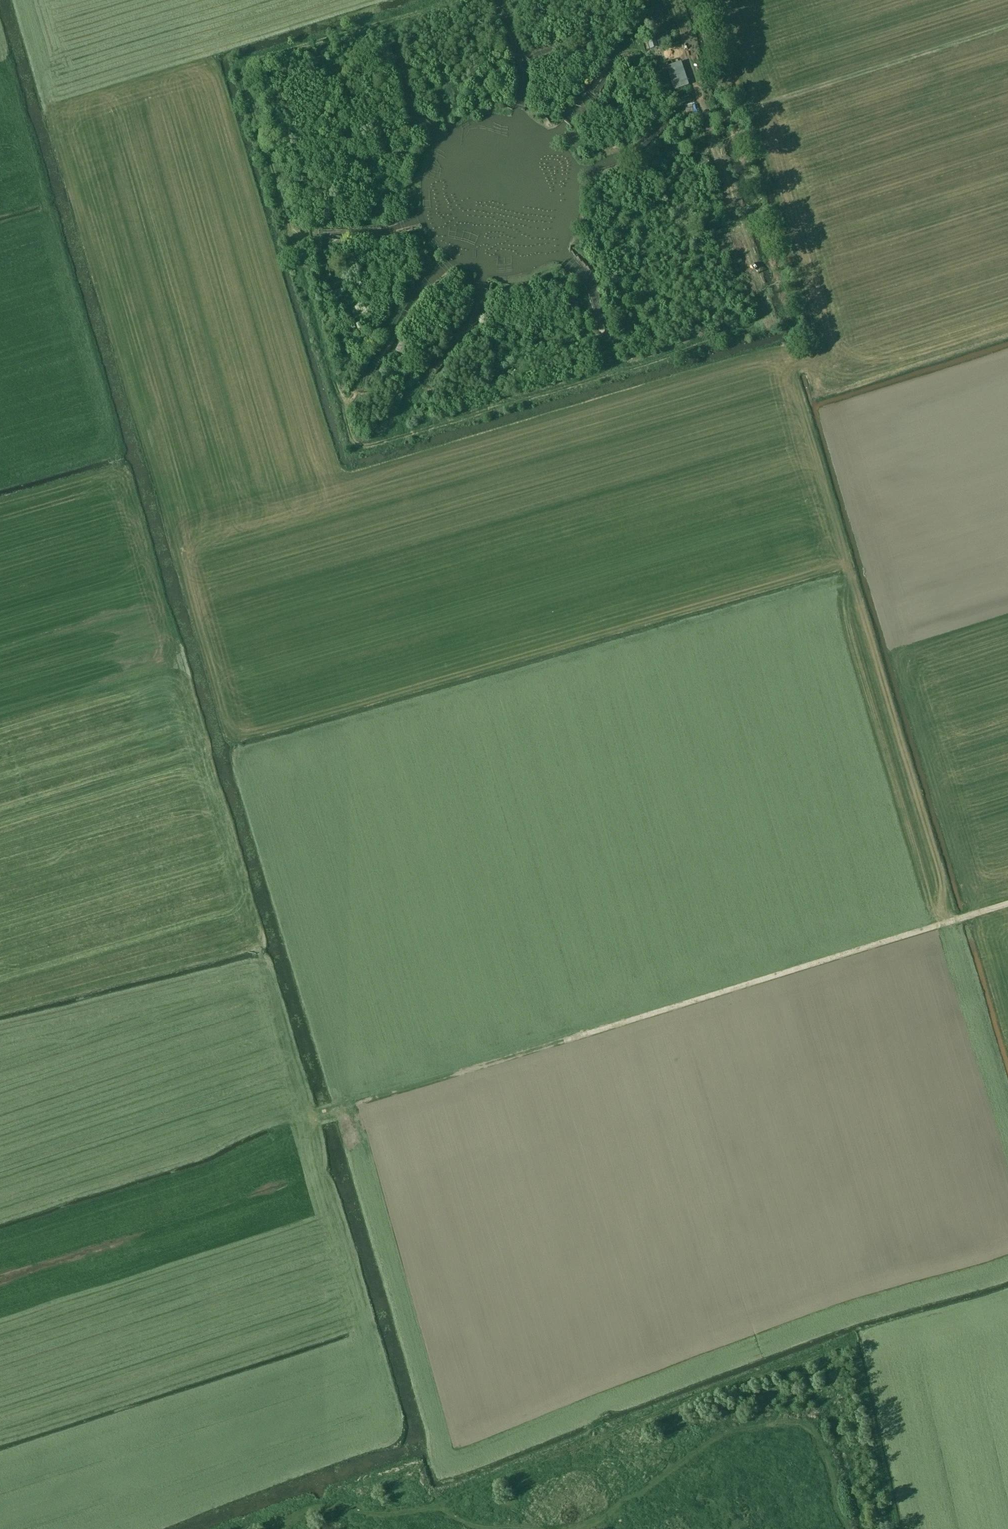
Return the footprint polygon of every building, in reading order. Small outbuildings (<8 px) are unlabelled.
[(654,37),(648,39),(651,49),(657,47),(654,37)] [(681,59),(666,64),(674,89),(689,84),(681,59)]
